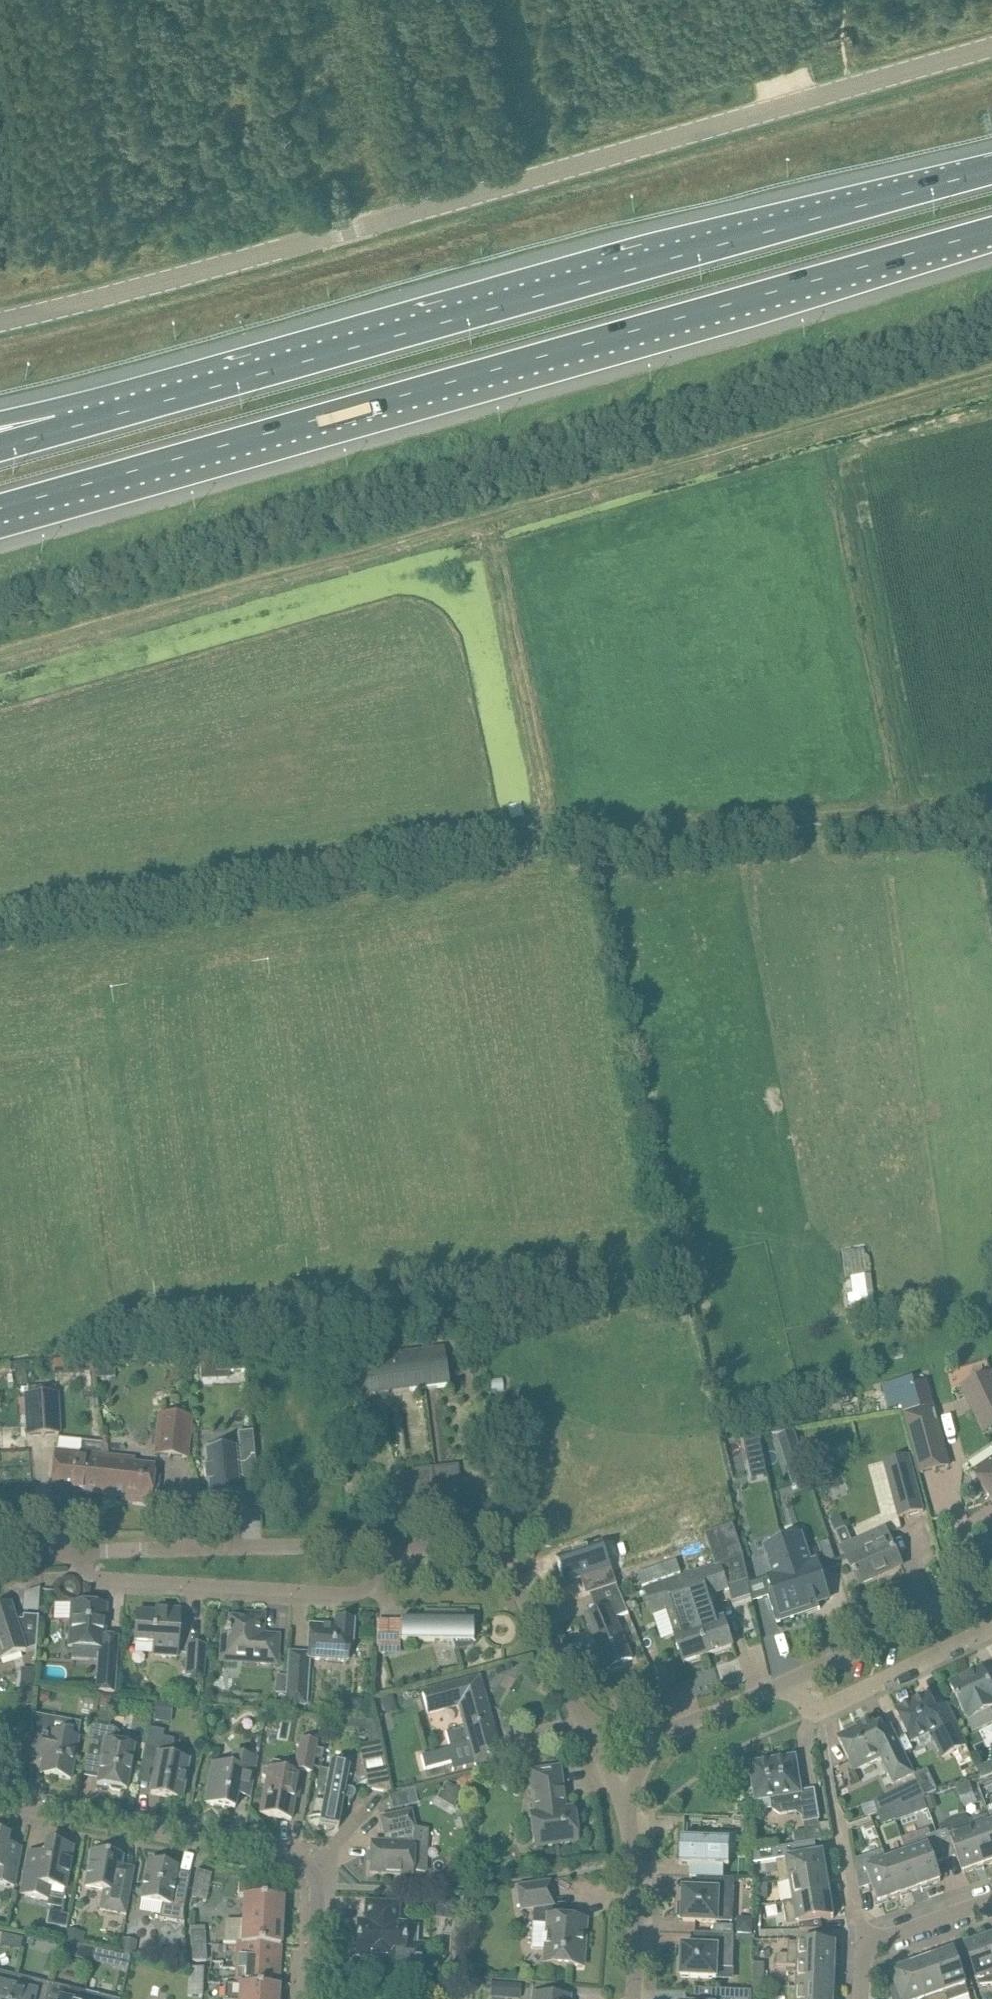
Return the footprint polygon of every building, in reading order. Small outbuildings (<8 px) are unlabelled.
[(870,1274),(849,1277),(852,1306),(874,1304),(870,1274)] [(444,1347),(378,1355),(366,1384),(389,1393),(395,1379),(409,1377),(411,1391),(449,1386),(444,1347)] [(242,1354),(214,1355),(214,1373),(227,1372),(243,1371),(242,1354)] [(92,1359),(54,1360),(54,1371),(54,1374),(55,1374),(92,1373),(92,1359)] [(909,1362),(888,1370),(891,1378),(912,1371),(909,1362)] [(984,1433),(991,1429),(991,1375),(991,1374),(962,1388),(984,1433)] [(892,1387),(897,1404),(922,1397),(917,1380),(892,1387)] [(853,1390),(837,1393),(840,1405),(855,1402),(853,1390)] [(57,1394),(24,1396),(26,1436),(58,1434),(57,1394)] [(935,1404),(905,1412),(921,1473),(949,1466),(937,1422),(937,1423),(933,1412),(936,1411),(935,1404)] [(191,1418),(159,1414),(155,1455),(187,1458),(191,1418)] [(205,1485),(209,1484),(210,1500),(238,1498),(236,1479),(242,1478),(242,1481),(257,1480),(252,1432),(237,1433),(239,1450),(234,1451),(234,1450),(206,1453),(207,1469),(203,1469),(205,1485)] [(795,1433),(777,1438),(787,1471),(805,1465),(795,1433)] [(745,1437),(746,1474),(774,1474),(774,1457),(761,1458),(761,1437),(745,1437)] [(51,1489),(101,1494),(105,1457),(55,1452),(51,1489)] [(828,1464),(825,1453),(807,1459),(811,1469),(828,1464)] [(910,1456),(884,1463),(898,1517),(923,1510),(910,1456)] [(105,1457),(101,1494),(122,1496),(122,1501),(155,1505),(158,1477),(153,1477),(154,1467),(135,1464),(135,1460),(105,1457)] [(974,1474),(987,1494),(991,1501),(991,1461),(974,1474)] [(399,1472),(403,1502),(462,1494),(458,1465),(399,1472)] [(819,1478),(826,1494),(841,1487),(834,1471),(819,1478)] [(743,1557),(733,1528),(704,1537),(714,1567),(743,1557)] [(869,1534),(842,1547),(851,1567),(859,1585),(902,1566),(894,1548),(886,1530),(871,1537),(869,1534)] [(571,1555),(556,1560),(566,1586),(581,1581),(587,1596),(617,1585),(600,1541),(570,1551),(571,1555)] [(802,1541),(785,1547),(807,1612),(820,1608),(819,1604),(829,1601),(816,1563),(810,1565),(802,1541)] [(829,1541),(820,1544),(826,1562),(835,1559),(829,1541)] [(775,1577),(763,1581),(778,1624),(794,1619),(796,1612),(805,1609),(806,1612),(807,1612),(785,1547),(767,1553),(775,1577)] [(733,1647),(716,1594),(729,1589),(728,1587),(749,1580),(743,1557),(714,1567),(681,1578),(707,1655),(733,1647)] [(680,1559),(645,1570),(649,1582),(683,1570),(680,1559)] [(707,1655),(681,1578),(644,1590),(652,1615),(670,1609),(679,1636),(675,1637),(684,1663),(707,1655)] [(610,1607),(586,1617),(608,1669),(633,1659),(625,1640),(616,1618),(626,1614),(628,1613),(622,1598),(609,1603),(610,1607)] [(35,1649),(34,1663),(35,1663),(39,1617),(23,1616),(23,1620),(15,1620),(10,1603),(0,1607),(0,1660),(35,1649)] [(73,1647),(73,1652),(102,1653),(102,1649),(104,1649),(107,1605),(71,1603),(68,1647),(73,1647)] [(137,1612),(135,1632),(135,1644),(154,1645),(153,1656),(177,1658),(180,1615),(170,1614),(167,1610),(167,1609),(156,1608),(156,1613),(137,1612)] [(400,1619),(400,1641),(452,1641),(455,1651),(457,1651),(460,1651),(462,1650),(465,1650),(467,1649),(470,1648),(472,1647),(474,1645),(476,1644),(478,1642),(476,1642),(475,1643),(473,1642),(473,1620),(465,1620),(465,1612),(424,1611),(424,1620),(400,1619)] [(223,1631),(221,1651),(221,1661),(277,1664),(279,1636),(263,1635),(264,1615),(245,1614),(245,1620),(230,1619),(229,1630),(225,1630),(225,1631),(223,1631)] [(290,1652),(289,1672),(287,1704),(306,1705),(309,1659),(348,1662),(349,1647),(352,1647),(354,1621),(335,1620),(334,1628),(310,1626),(308,1654),(290,1652)] [(186,1677),(204,1678),(206,1646),(188,1645),(186,1677)] [(114,1667),(98,1666),(96,1693),(113,1694),(114,1667)] [(21,1673),(19,1706),(33,1706),(35,1674),(21,1673)] [(950,1685),(959,1703),(967,1719),(966,1719),(973,1733),(991,1724),(991,1710),(991,1709),(991,1688),(985,1673),(977,1677),(975,1673),(950,1685)] [(470,1681),(450,1687),(422,1694),(428,1714),(459,1705),(465,1728),(446,1733),(449,1747),(469,1742),(469,1743),(494,1736),(483,1696),(474,1698),(470,1681)] [(932,1734),(943,1757),(967,1746),(947,1706),(936,1711),(929,1695),(911,1704),(909,1700),(898,1705),(900,1709),(896,1711),(912,1743),(932,1734)] [(110,1704),(111,1697),(100,1696),(99,1708),(105,1708),(110,1704)] [(352,1709),(362,1710),(362,1700),(353,1699),(352,1709)] [(154,1716),(172,1718),(174,1705),(155,1703),(154,1716)] [(32,1715),(30,1757),(47,1760),(45,1774),(71,1779),(75,1760),(78,1738),(52,1733),(54,1719),(32,1715)] [(94,1721),(89,1744),(86,1764),(100,1766),(97,1784),(127,1790),(135,1746),(119,1744),(120,1739),(119,1735),(116,1732),(113,1729),(108,1728),(109,1723),(94,1721)] [(914,1775),(891,1726),(878,1733),(873,1722),(872,1723),(873,1724),(861,1730),(860,1728),(839,1739),(855,1771),(882,1758),(894,1784),(914,1775)] [(150,1729),(146,1746),(143,1766),(155,1768),(150,1794),(182,1800),(189,1761),(174,1758),(173,1741),(162,1739),(163,1731),(150,1729)] [(312,1773),(313,1768),(315,1759),(316,1750),(318,1743),(301,1740),(295,1770),(312,1773)] [(319,1770),(316,1787),(326,1788),(319,1825),(339,1828),(343,1801),(348,1802),(348,1808),(349,1808),(350,1803),(352,1802),(354,1800),(355,1797),(354,1794),(353,1793),(354,1791),(355,1790),(357,1788),(358,1787),(360,1786),(362,1785),(364,1784),(366,1783),(367,1789),(391,1793),(379,1742),(369,1744),(359,1746),(361,1757),(350,1759),(348,1769),(331,1766),(329,1771),(321,1769),(320,1769),(319,1770)] [(324,1751),(316,1750),(315,1759),(322,1761),(324,1751)] [(447,1750),(421,1757),(424,1771),(451,1764),(447,1750)] [(212,1765),(208,1784),(205,1804),(235,1809),(237,1795),(251,1798),(258,1759),(233,1755),(230,1768),(212,1765)] [(796,1758),(751,1765),(754,1785),(757,1802),(772,1799),(773,1809),(780,1814),(803,1811),(804,1811),(801,1793),(799,1777),(796,1758)] [(270,1764),(269,1769),(268,1768),(268,1769),(265,1769),(263,1770),(263,1776),(264,1778),(266,1778),(260,1814),(291,1820),(300,1774),(285,1772),(286,1767),(282,1763),(274,1762),(270,1764)] [(978,1767),(982,1778),(991,1775),(991,1762),(978,1767)] [(559,1768),(539,1771),(529,1772),(535,1814),(530,1815),(534,1849),(577,1843),(572,1809),(561,1811),(559,1799),(563,1799),(559,1768)] [(458,1778),(463,1799),(472,1796),(470,1785),(481,1782),(479,1772),(458,1778)] [(938,1790),(933,1779),(920,1785),(925,1796),(938,1790)] [(957,1788),(960,1798),(974,1793),(970,1783),(957,1788)] [(444,1785),(435,1799),(452,1809),(461,1795),(444,1785)] [(405,1793),(389,1797),(392,1809),(408,1806),(405,1793)] [(892,1810),(879,1815),(882,1825),(895,1820),(892,1810)] [(416,1829),(412,1812),(381,1819),(385,1835),(387,1835),(387,1844),(372,1843),(370,1873),(412,1875),(412,1872),(427,1873),(429,1847),(412,1846),(413,1830),(416,1829)] [(988,1814),(969,1821),(985,1866),(991,1864),(991,1825),(991,1824),(988,1814)] [(985,1866),(969,1821),(969,1822),(967,1817),(939,1826),(941,1832),(937,1834),(946,1860),(957,1856),(964,1874),(985,1866)] [(822,1841),(818,1819),(804,1822),(806,1831),(795,1833),(797,1845),(816,1842),(822,1841)] [(902,1839),(907,1854),(919,1890),(941,1882),(935,1864),(946,1860),(937,1834),(931,1835),(929,1830),(902,1839)] [(681,1865),(690,1866),(690,1877),(697,1878),(724,1879),(724,1866),(730,1867),(731,1848),(736,1848),(737,1835),(716,1834),(716,1840),(682,1839),(681,1865)] [(14,1888),(21,1849),(8,1846),(9,1837),(0,1836),(0,1885),(14,1888)] [(797,1845),(775,1848),(777,1860),(776,1860),(780,1883),(790,1882),(827,1876),(824,1853),(818,1854),(816,1842),(797,1845)] [(21,1889),(20,1895),(48,1900),(47,1907),(62,1910),(64,1896),(72,1898),(74,1886),(67,1884),(70,1869),(73,1849),(46,1844),(44,1856),(41,1872),(25,1869),(21,1889)] [(872,1886),(878,1904),(900,1897),(887,1861),(883,1850),(855,1861),(860,1891),(872,1886)] [(131,1889),(135,1869),(121,1867),(122,1862),(112,1860),(113,1856),(92,1852),(85,1888),(103,1891),(100,1910),(126,1915),(131,1889)] [(907,1854),(887,1861),(900,1897),(919,1890),(907,1854)] [(148,1863),(144,1882),(141,1900),(162,1904),(160,1919),(184,1924),(183,1913),(189,1881),(176,1879),(177,1868),(148,1863)] [(197,1872),(194,1891),(192,1899),(206,1902),(211,1874),(197,1872)] [(790,1882),(793,1901),(831,1895),(827,1876),(790,1882)] [(734,1908),(735,1879),(724,1879),(697,1878),(696,1890),(688,1890),(688,1901),(684,1901),(684,1905),(680,1905),(679,1917),(684,1917),(683,1921),(717,1922),(718,1907),(734,1908)] [(239,1882),(238,1898),(244,1898),(242,1942),(281,1944),(283,1898),(271,1898),(272,1890),(261,1889),(262,1883),(239,1882)] [(544,1965),(562,1966),(582,1967),(584,1943),(579,1943),(581,1920),(549,1918),(550,1906),(552,1905),(549,1884),(518,1889),(521,1910),(533,1908),(532,1924),(533,1924),(531,1948),(545,1949),(544,1965)] [(756,1898),(768,1899),(768,1885),(757,1884),(757,1895),(756,1898)] [(463,1893),(462,1913),(471,1914),(472,1891),(463,1893)] [(831,1895),(793,1901),(783,1903),(787,1926),(799,1924),(800,1931),(823,1930),(821,1921),(834,1918),(831,1895)] [(385,1958),(384,1976),(424,1978),(426,1944),(417,1944),(418,1926),(398,1925),(399,1905),(367,1903),(366,1923),(358,1923),(356,1957),(385,1958)] [(737,1924),(737,1934),(753,1935),(754,1919),(744,1919),(737,1924)] [(64,1943),(72,1945),(72,1944),(82,1946),(85,1934),(66,1929),(64,1943)] [(190,1935),(192,1963),(207,1962),(205,1933),(190,1935)] [(682,1955),(681,1977),(719,1979),(719,1969),(733,1969),(735,1935),(695,1934),(694,1947),(687,1947),(686,1955),(682,1955)] [(986,1939),(965,1946),(978,1982),(979,1986),(991,1985),(991,1955),(986,1939)] [(119,1955),(133,1958),(136,1943),(122,1940),(119,1955)] [(59,1951),(58,1955),(69,1958),(72,1945),(64,1943),(61,1942),(59,1951)] [(224,1984),(224,1987),(278,1989),(281,1944),(242,1942),(242,1944),(238,1943),(236,1985),(224,1984)] [(777,1955),(776,1966),(798,1967),(797,1988),(835,1989),(836,1968),(837,1945),(789,1943),(788,1956),(777,1955)] [(933,1958),(948,1998),(961,1998),(970,1996),(954,1951),(933,1958)] [(118,1955),(115,1968),(128,1970),(131,1957),(118,1955)] [(912,1965),(924,1998),(948,1998),(933,1958),(912,1965)] [(765,1964),(754,1963),(753,1998),(764,1998),(765,1964)] [(912,1965),(891,1973),(896,1988),(892,1990),(893,1998),(924,1998),(912,1965)] [(188,1997),(203,1998),(204,1969),(189,1969),(188,1997)] [(339,1982),(350,1983),(351,1972),(340,1971),(339,1982)] [(14,1988),(16,1976),(2,1973),(0,1972),(0,1998),(11,1998),(14,1988)] [(51,1984),(31,1979),(28,1991),(14,1988),(11,1998),(47,1998),(51,1984)] [(85,1992),(51,1984),(47,1998),(83,1998),(85,1992)] [(501,1998),(520,1998),(521,1985),(491,1984),(490,1998),(501,1998)] [(223,1998),(278,1998),(278,1989),(224,1987),(223,1998)] [(796,1998),(834,1998),(835,1989),(797,1988),(796,1998)] [(753,1992),(693,1990),(693,1998),(752,1998),(753,1992)]
